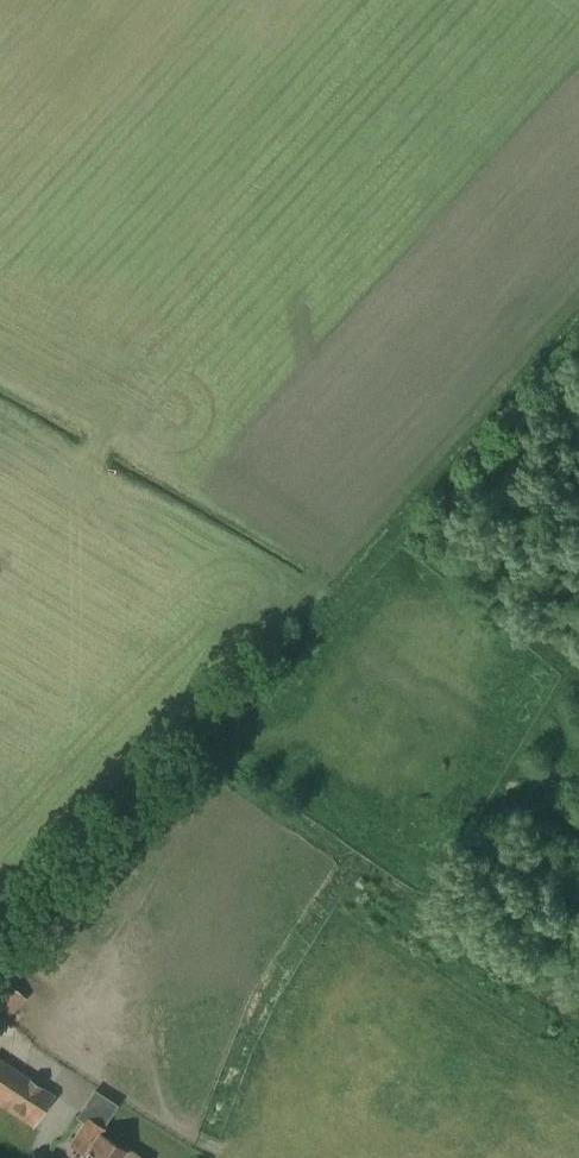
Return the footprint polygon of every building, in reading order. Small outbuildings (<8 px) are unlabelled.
[(27,999),(4,979),(0,984),(0,1015),(7,1021),(27,999)] [(0,1058),(0,1106),(33,1128),(55,1094),(0,1058)] [(99,1133),(103,1127),(87,1117),(70,1143),(84,1153),(81,1157),(142,1157),(126,1147),(124,1149),(99,1133)]
